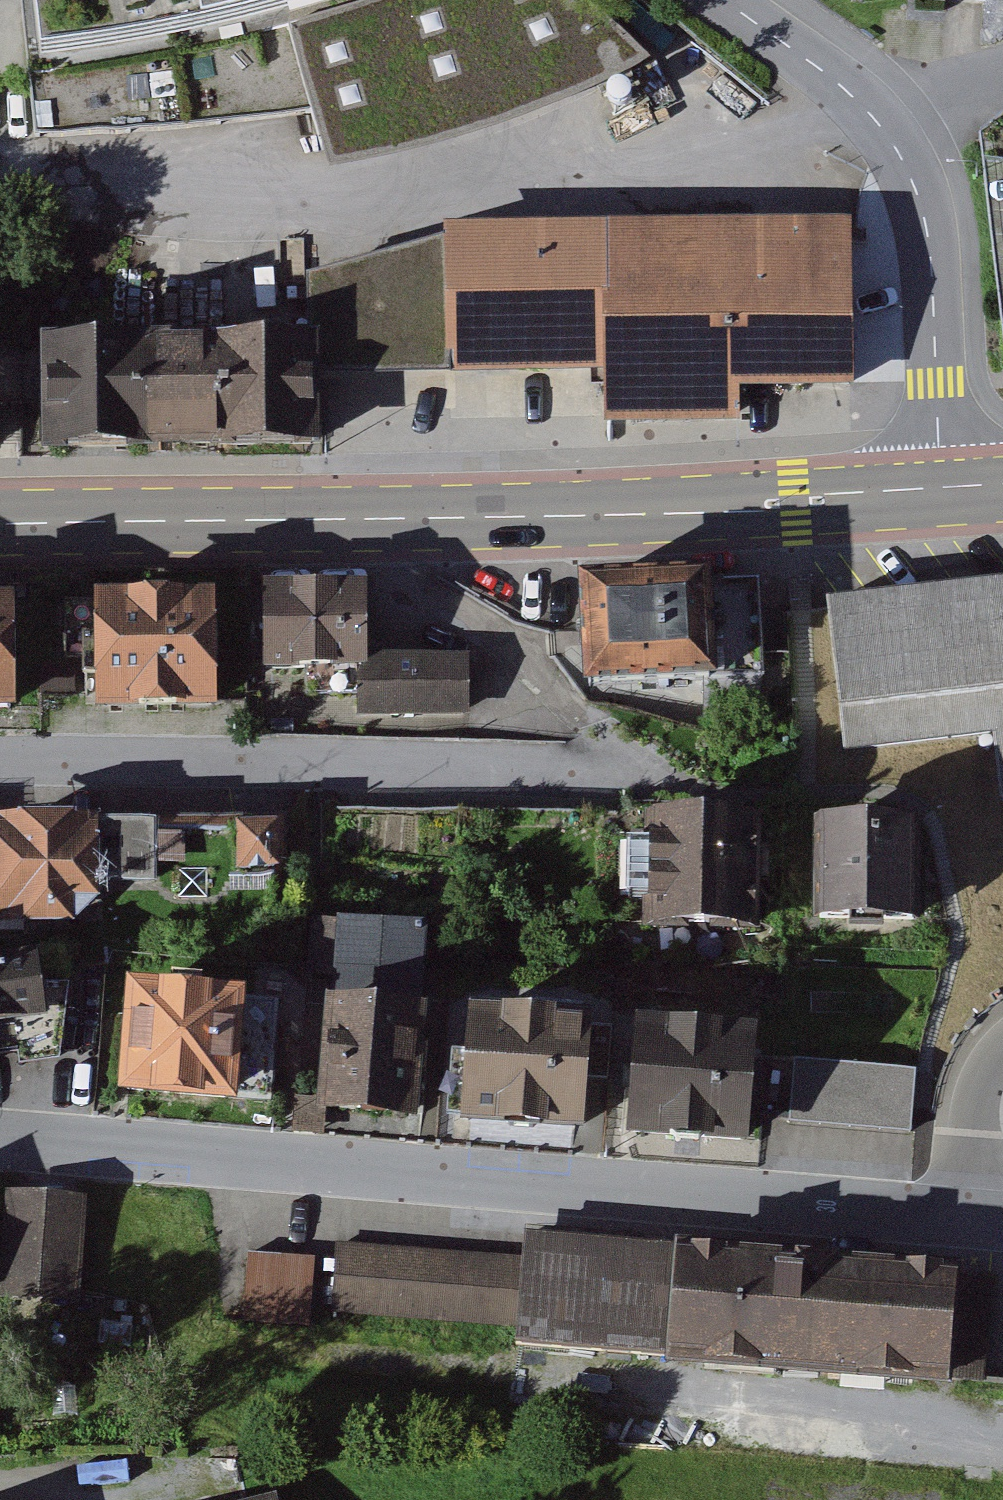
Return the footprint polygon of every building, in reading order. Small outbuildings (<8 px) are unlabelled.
[(36,133),(106,131),(314,112),(330,167),(431,146),(497,126),(563,100),(651,60),(588,0),(578,0),(571,3),(570,0),(360,0),(288,22),(282,0),(21,0),(36,133)] [(999,11),(1000,0),(878,0),(999,11)] [(853,214),(442,223),(442,237),(445,373),(605,370),(606,422),(740,419),(740,387),(857,385),(853,214)] [(319,374),(445,373),(442,237),(304,274),(306,333),(318,333),(319,374)] [(306,333),(41,337),(43,445),(320,441),(319,374),(318,333),(306,333)] [(734,587),(610,589),(612,697),(736,695),(734,587)] [(821,607),(838,760),(985,745),(991,800),(1002,799),(1002,587),(821,607)] [(387,594),(280,592),(279,681),(368,682),(367,714),(473,716),(474,658),(386,657),(387,594)] [(237,603),(116,604),(117,715),(238,714),(237,603)] [(0,606),(0,712),(36,712),(36,606),(0,606)] [(744,811),(656,811),(652,920),(744,921),(744,811)] [(117,822),(11,820),(10,909),(116,910),(117,822)] [(906,821),(825,821),(824,913),(906,913),(906,821)] [(292,828),(247,826),(245,869),(289,871),(292,828)] [(0,969),(0,1030),(67,1020),(59,961),(0,969)] [(273,1001),(156,990),(146,1100),(263,1110),(273,1001)] [(451,1012),(350,1001),(337,1119),(438,1130),(451,1012)] [(624,1031),(503,1018),(491,1132),(613,1144),(624,1031)] [(782,1042),(665,1031),(654,1145),(771,1157),(782,1042)] [(920,1077),(804,1065),(797,1129),(913,1140),(920,1077)] [(99,1202),(13,1193),(2,1300),(88,1309),(99,1202)] [(517,1249),(340,1238),(335,1316),(512,1327),(517,1249)] [(691,1252),(535,1241),(527,1351),(683,1363),(691,1252)] [(252,1250),(247,1318),(315,1323),(320,1255),(252,1250)] [(982,1275),(707,1253),(697,1370),(972,1392),(982,1275)]
